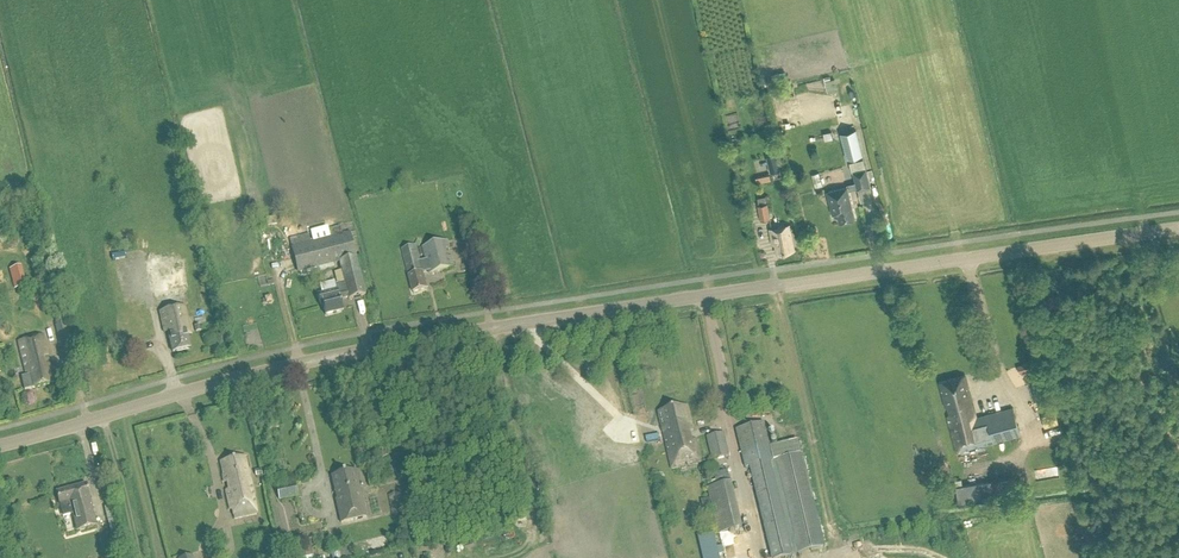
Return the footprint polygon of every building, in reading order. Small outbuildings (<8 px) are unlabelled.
[(825,80),(828,93),(839,90),(836,77),(825,80)] [(842,132),(848,157),(862,154),(856,129),(842,132)] [(829,130),(820,131),(821,138),(830,137),(829,130)] [(133,132),(122,136),(128,151),(139,146),(133,132)] [(847,170),(862,166),(860,157),(845,161),(847,170)] [(857,188),(858,188),(871,185),(866,167),(853,170),(855,181),(847,183),(847,185),(827,190),(832,213),(837,212),(840,222),(856,218),(849,189),(857,187),(857,188)] [(815,172),(808,173),(810,184),(817,183),(815,172)] [(756,176),(758,182),(771,179),(770,173),(756,176)] [(759,204),(762,219),(770,218),(767,202),(759,204)] [(275,218),(265,220),(267,228),(277,225),(275,218)] [(96,221),(102,245),(109,243),(103,219),(96,221)] [(756,219),(756,230),(764,230),(764,219),(756,219)] [(795,250),(790,224),(771,228),(774,240),(776,240),(778,253),(795,250)] [(340,227),(290,239),(299,273),(300,273),(302,277),(334,269),(333,265),(340,263),(345,284),(336,286),(337,291),(317,296),(319,304),(322,303),(325,317),(344,313),(341,301),(349,299),(349,301),(365,297),(350,234),(342,236),(340,227)] [(450,259),(448,252),(450,251),(448,242),(423,249),(428,264),(421,266),(416,248),(402,252),(414,295),(428,291),(422,271),(428,269),(430,276),(455,269),(452,258),(450,259)] [(161,248),(170,288),(188,284),(188,282),(197,280),(189,244),(180,246),(179,244),(161,248)] [(156,258),(143,260),(144,268),(157,266),(156,258)] [(460,271),(467,270),(464,261),(458,263),(460,271)] [(21,268),(10,270),(14,289),(26,287),(21,268)] [(331,280),(316,283),(318,290),(333,287),(331,280)] [(285,284),(288,294),(295,292),(292,282),(285,284)] [(1049,297),(1050,305),(1062,304),(1061,295),(1049,297)] [(191,336),(184,308),(159,314),(164,334),(168,333),(173,354),(190,350),(187,337),(191,336)] [(55,327),(62,354),(73,351),(65,324),(55,327)] [(45,366),(43,359),(48,357),(43,336),(19,342),(27,376),(24,377),(27,390),(52,384),(48,365),(45,366)] [(1016,367),(1031,363),(1029,356),(1014,360),(1016,367)] [(976,417),(964,375),(938,382),(945,407),(947,406),(949,414),(946,415),(956,451),(1020,433),(1012,406),(976,417)] [(1050,376),(1032,382),(1036,397),(1054,392),(1050,376)] [(689,468),(702,464),(697,440),(693,440),(691,434),(694,432),(688,407),(660,414),(673,470),(681,469),(680,467),(688,465),(689,468)] [(735,431),(745,469),(750,468),(754,484),(748,486),(751,497),(757,496),(772,557),(789,557),(794,557),(824,549),(802,455),(774,462),(770,447),(764,424),(735,431)] [(706,438),(713,461),(730,457),(724,434),(706,438)] [(245,471),(243,458),(223,461),(225,475),(222,475),(224,483),(229,483),(231,492),(226,493),(229,511),(232,511),(234,519),(256,515),(249,480),(246,480),(246,476),(247,476),(247,471),(245,471)] [(367,518),(356,471),(331,477),(335,493),(337,493),(338,499),(335,500),(341,524),(367,518)] [(989,479),(956,485),(959,503),(992,498),(989,479)] [(732,483),(707,489),(710,499),(712,508),(718,535),(743,529),(732,483)] [(276,489),(279,502),(298,497),(296,485),(276,489)] [(78,532),(97,527),(90,498),(90,497),(87,486),(57,494),(61,508),(64,518),(73,515),(78,532)] [(389,496),(393,513),(404,511),(400,494),(389,496)] [(418,523),(425,521),(421,506),(414,508),(418,523)] [(103,538),(106,552),(120,549),(117,535),(103,538)] [(714,535),(700,538),(705,557),(720,557),(719,556),(725,555),(723,547),(717,548),(714,535)] [(329,549),(331,557),(350,557),(347,545),(329,549)]
